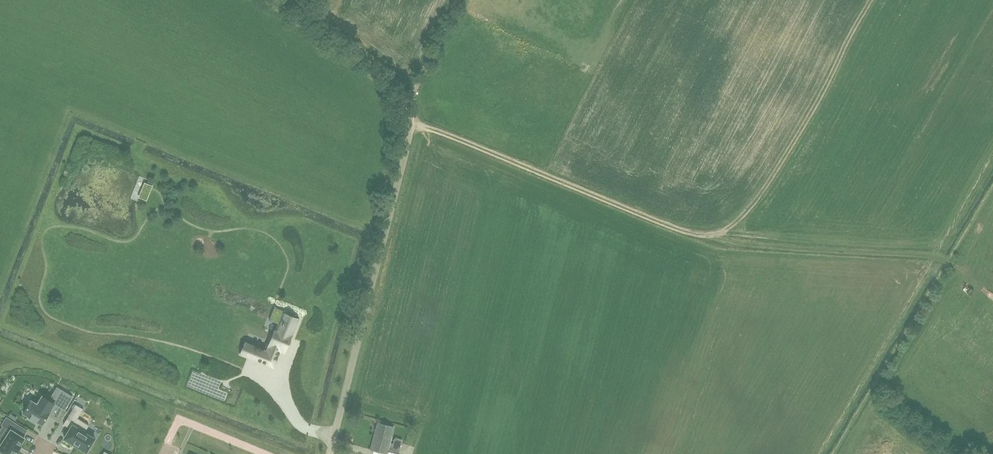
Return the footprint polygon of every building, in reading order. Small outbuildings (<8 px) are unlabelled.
[(286,343),(287,340),(288,340),(287,340),(293,325),(294,326),(297,319),(294,317),(295,316),(296,316),(296,315),(284,310),(283,311),(285,312),(284,313),(282,313),(274,334),(271,333),(268,340),(270,342),(267,351),(245,342),(240,353),(273,367),(276,359),(277,360),(277,359),(277,357),(278,357),(277,357),(278,355),(279,355),(278,355),(279,353),(280,353),(279,352),(280,350),(283,351),(286,343),(286,344),(286,343)] [(72,397),(62,390),(54,403),(42,396),(37,404),(31,400),(23,413),(30,417),(29,418),(36,423),(37,421),(42,424),(49,412),(51,413),(56,405),(64,410),(72,397)] [(95,438),(84,432),(89,425),(77,418),(83,409),(76,404),(65,421),(72,425),(70,428),(64,438),(73,443),(73,444),(78,447),(86,452),(95,438)] [(0,442),(0,452),(3,453),(7,453),(14,453),(17,450),(18,450),(21,445),(20,445),(24,437),(16,432),(20,425),(6,416),(2,424),(9,428),(0,442)] [(388,453),(398,453),(402,440),(394,438),(393,444),(389,443),(393,427),(378,422),(374,436),(377,436),(373,450),(388,453)]
